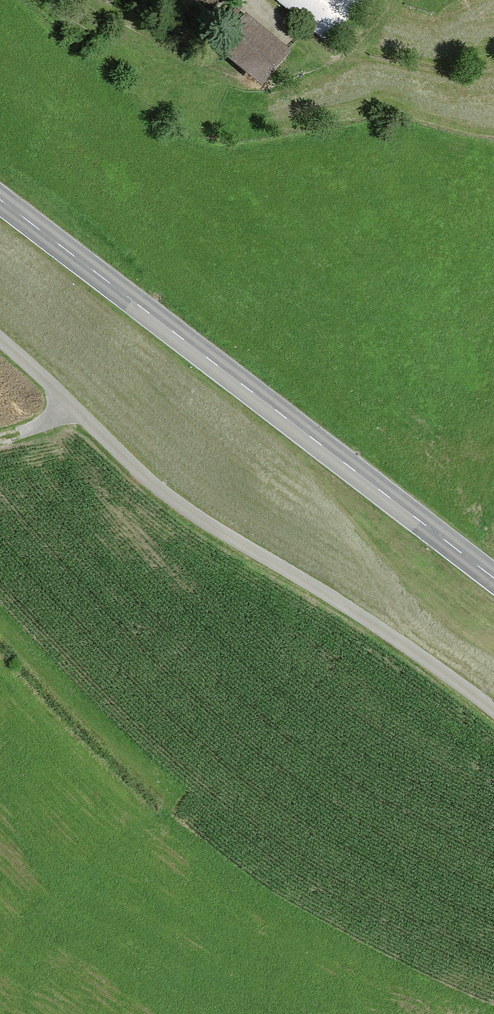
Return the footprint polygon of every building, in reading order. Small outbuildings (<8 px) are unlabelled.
[(114,13),(126,0),(101,0),(114,13)] [(364,0),(268,0),(327,49),(366,2),(364,0)] [(288,59),(244,25),(219,57),(263,92),(288,59)]
